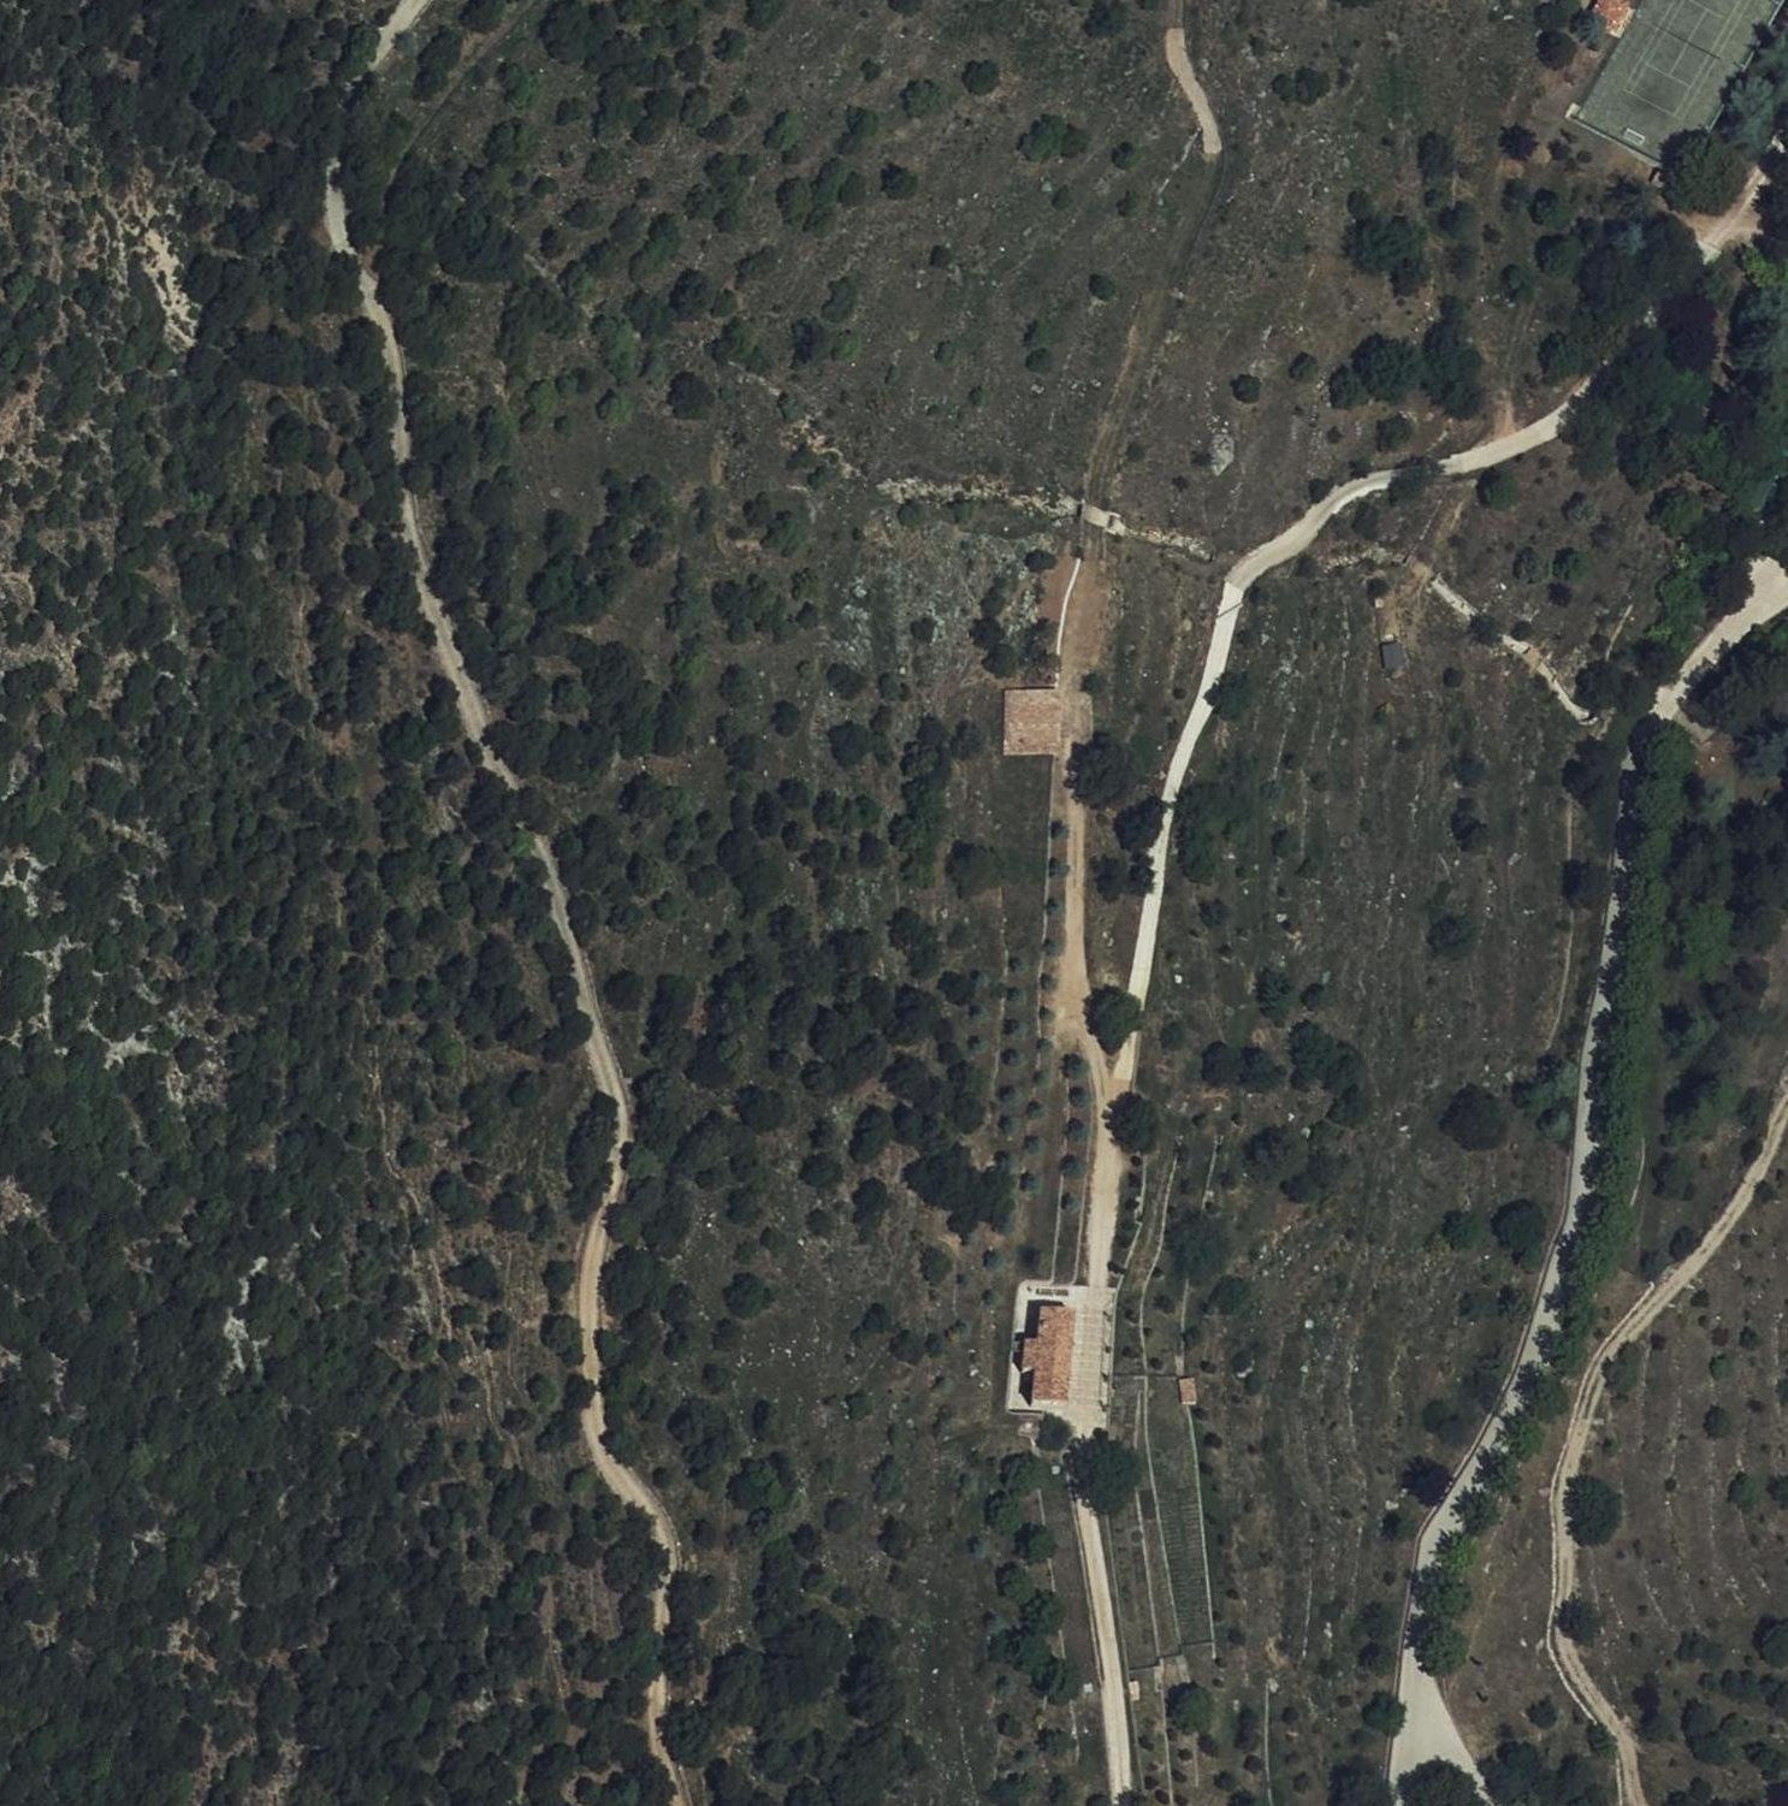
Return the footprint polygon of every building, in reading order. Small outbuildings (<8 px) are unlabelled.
[(1053,692),(1008,695),(1011,756),(1056,754),(1053,692)] [(1021,1341),(1020,1374),(1032,1375),(1032,1404),(1069,1403),(1070,1308),(1034,1308),(1034,1340),(1021,1341)]
